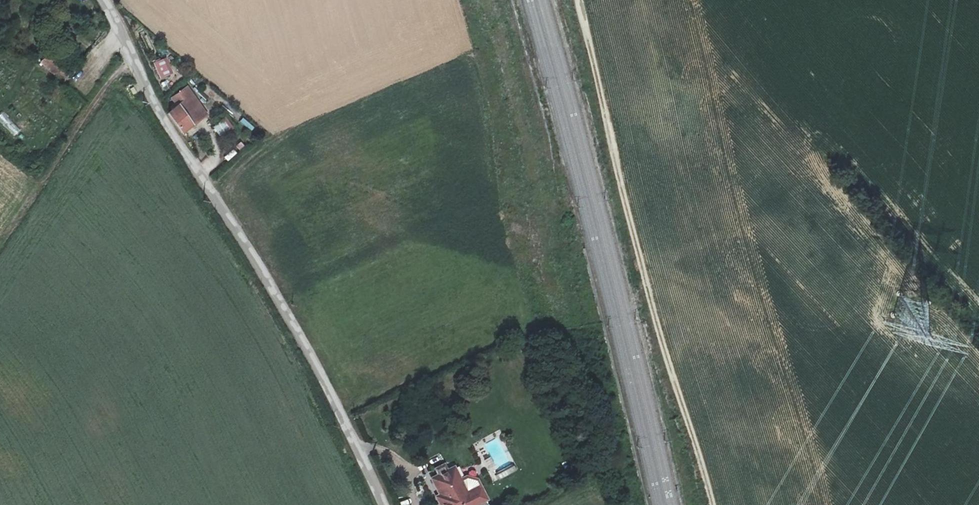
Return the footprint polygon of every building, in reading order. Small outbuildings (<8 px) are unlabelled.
[(153,61),(159,79),(173,74),(167,57),(153,61)] [(195,123),(206,114),(186,87),(171,98),(176,105),(180,103),(195,123)] [(181,133),(195,123),(180,103),(176,105),(166,113),(181,133)] [(0,115),(0,122),(14,136),(20,130),(2,112),(0,115)] [(213,128),(219,136),(231,126),(225,119),(213,128)] [(438,475),(447,471),(443,464),(434,468),(438,475)] [(438,475),(432,478),(440,495),(442,499),(438,501),(440,504),(473,504),(485,499),(479,486),(466,493),(453,468),(447,471),(438,475)]
